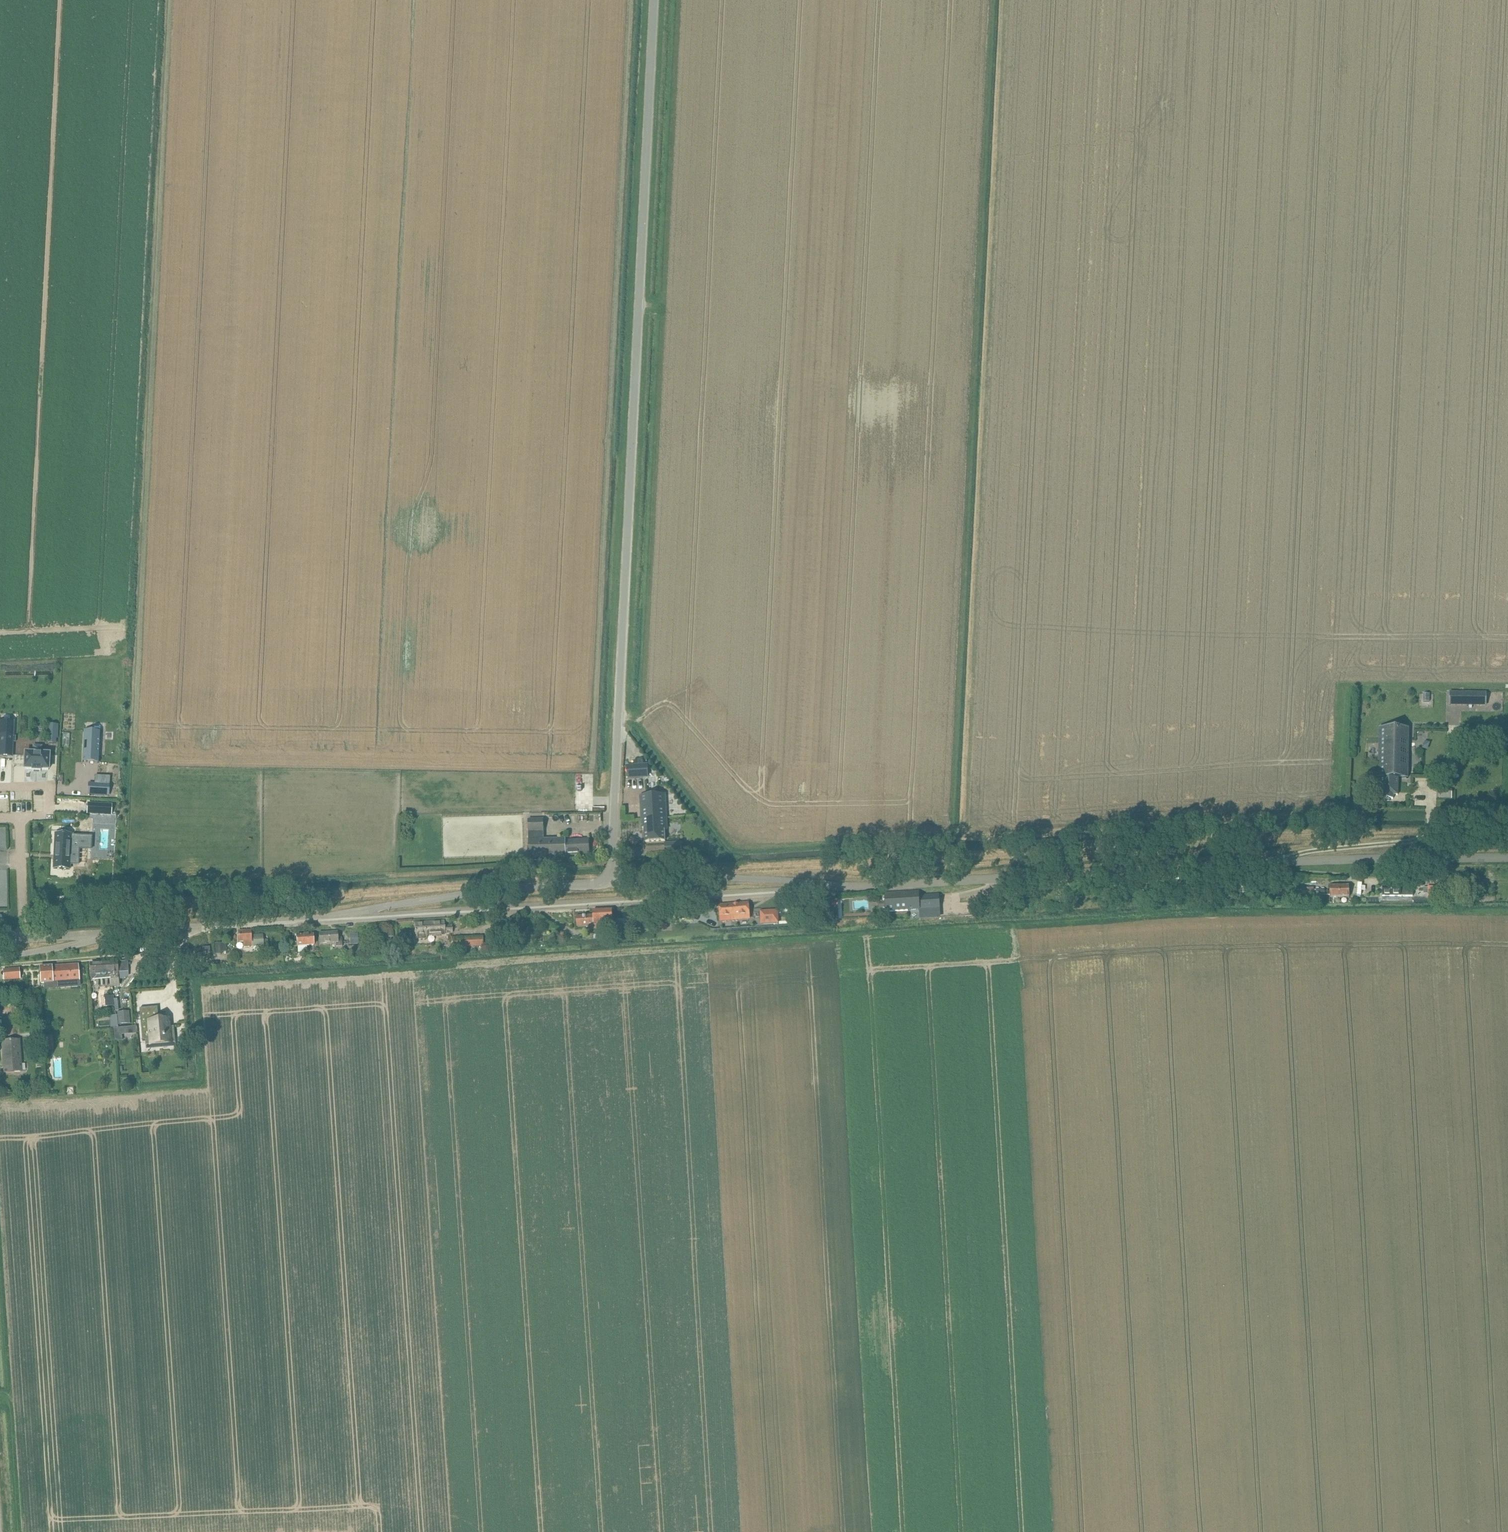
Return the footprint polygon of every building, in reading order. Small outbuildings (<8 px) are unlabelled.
[(1450,692),(1449,702),(1486,703),(1486,692),(1450,692)] [(0,721),(0,757),(12,757),(14,722),(0,721)] [(46,738),(49,738),(48,744),(55,744),(56,739),(58,739),(58,725),(47,725),(46,738)] [(1408,729),(1379,728),(1378,778),(1380,778),(1380,799),(1393,799),(1393,795),(1398,795),(1398,778),(1407,778),(1408,729)] [(84,731),(82,763),(98,763),(99,732),(84,731)] [(25,753),(24,769),(32,770),(32,772),(40,772),(40,770),(48,770),(48,766),(51,766),(51,759),(49,759),(49,754),(41,754),(41,747),(33,746),(33,754),(25,753)] [(628,779),(648,778),(648,765),(627,766),(628,779)] [(88,783),(87,795),(109,796),(110,777),(94,776),(94,783),(88,783)] [(1439,789),(1439,799),(1451,799),(1452,789),(1439,789)] [(663,807),(665,807),(664,795),(640,796),(641,803),(643,803),(643,807),(641,807),(642,820),(666,818),(663,818),(663,807)] [(87,803),(86,814),(111,816),(112,805),(88,803),(87,803)] [(664,830),(667,830),(666,818),(642,820),(642,828),(645,828),(645,842),(665,841),(664,830)] [(543,819),(528,820),(529,832),(529,840),(544,840),(543,819)] [(55,834),(53,869),(69,870),(70,864),(78,865),(78,849),(90,849),(91,837),(71,836),(71,835),(64,834),(62,834),(55,834)] [(544,840),(529,840),(530,858),(566,856),(589,854),(588,840),(565,841),(565,838),(544,840)] [(682,853),(681,842),(665,843),(665,854),(682,853)] [(1231,883),(1220,883),(1221,897),(1232,896),(1231,883)] [(106,890),(106,901),(118,900),(117,884),(110,885),(111,889),(106,890)] [(1382,897),(1407,897),(1413,897),(1413,885),(1382,886),(1382,897)] [(1316,889),(1316,896),(1322,896),(1322,895),(1330,895),(1330,899),(1348,898),(1348,887),(1330,887),(1330,891),(1324,891),(1324,889),(1316,889)] [(1438,887),(1427,887),(1423,887),(1423,894),(1427,894),(1427,897),(1438,897),(1438,895),(1438,889),(1438,887)] [(1298,888),(1298,897),(1313,897),(1313,888),(1298,888)] [(906,892),(885,893),(886,905),(886,911),(919,909),(919,896),(906,897),(906,892)] [(939,911),(938,895),(919,896),(919,909),(920,920),(940,919),(940,910),(939,911)] [(837,899),(829,899),(831,921),(839,921),(837,899)] [(720,908),(719,909),(719,913),(720,914),(721,917),(732,916),(733,920),(749,919),(748,903),(720,905),(720,908)] [(612,910),(593,911),(593,915),(577,916),(578,927),(590,927),(594,926),(597,926),(613,925),(612,910)] [(761,911),(761,924),(778,923),(778,910),(761,911)] [(657,929),(667,929),(667,920),(656,921),(657,929)] [(449,926),(444,926),(443,923),(415,925),(415,932),(414,932),(415,933),(416,933),(416,939),(426,938),(426,935),(444,933),(449,933),(449,926)] [(254,939),(251,939),(251,930),(238,931),(239,942),(243,942),(243,947),(263,946),(263,948),(268,948),(267,940),(263,940),(262,935),(254,935),(254,939)] [(320,944),(335,943),(336,947),(342,947),(341,938),(338,938),(337,931),(319,933),(320,944)] [(358,944),(357,933),(349,934),(349,944),(358,944)] [(297,934),(298,953),(307,952),(307,946),(314,946),(313,934),(297,934)] [(454,938),(451,938),(452,948),(455,948),(482,947),(482,936),(468,937),(454,938)] [(226,943),(215,943),(215,954),(222,954),(222,952),(226,952),(226,943)] [(117,962),(89,964),(90,981),(95,981),(96,988),(98,988),(97,981),(100,980),(100,988),(102,988),(102,980),(104,980),(105,988),(107,988),(106,980),(109,980),(109,989),(119,988),(118,979),(118,973),(128,972),(127,961),(117,962)] [(77,966),(40,968),(40,969),(42,984),(43,984),(78,981),(77,966)] [(19,968),(2,969),(3,981),(20,980),(19,968)] [(105,1007),(114,1006),(113,999),(113,996),(104,997),(105,1007)] [(29,1006),(15,1007),(16,1015),(29,1014),(29,1006)] [(173,1027),(168,1027),(168,1021),(158,1022),(157,1007),(139,1009),(142,1041),(145,1041),(145,1050),(175,1047),(173,1027)] [(129,1012),(117,1012),(117,1025),(130,1024),(129,1012)] [(121,1028),(113,1028),(114,1041),(122,1040),(121,1035),(121,1028)] [(4,1073),(21,1072),(19,1040),(2,1041),(4,1073)]
